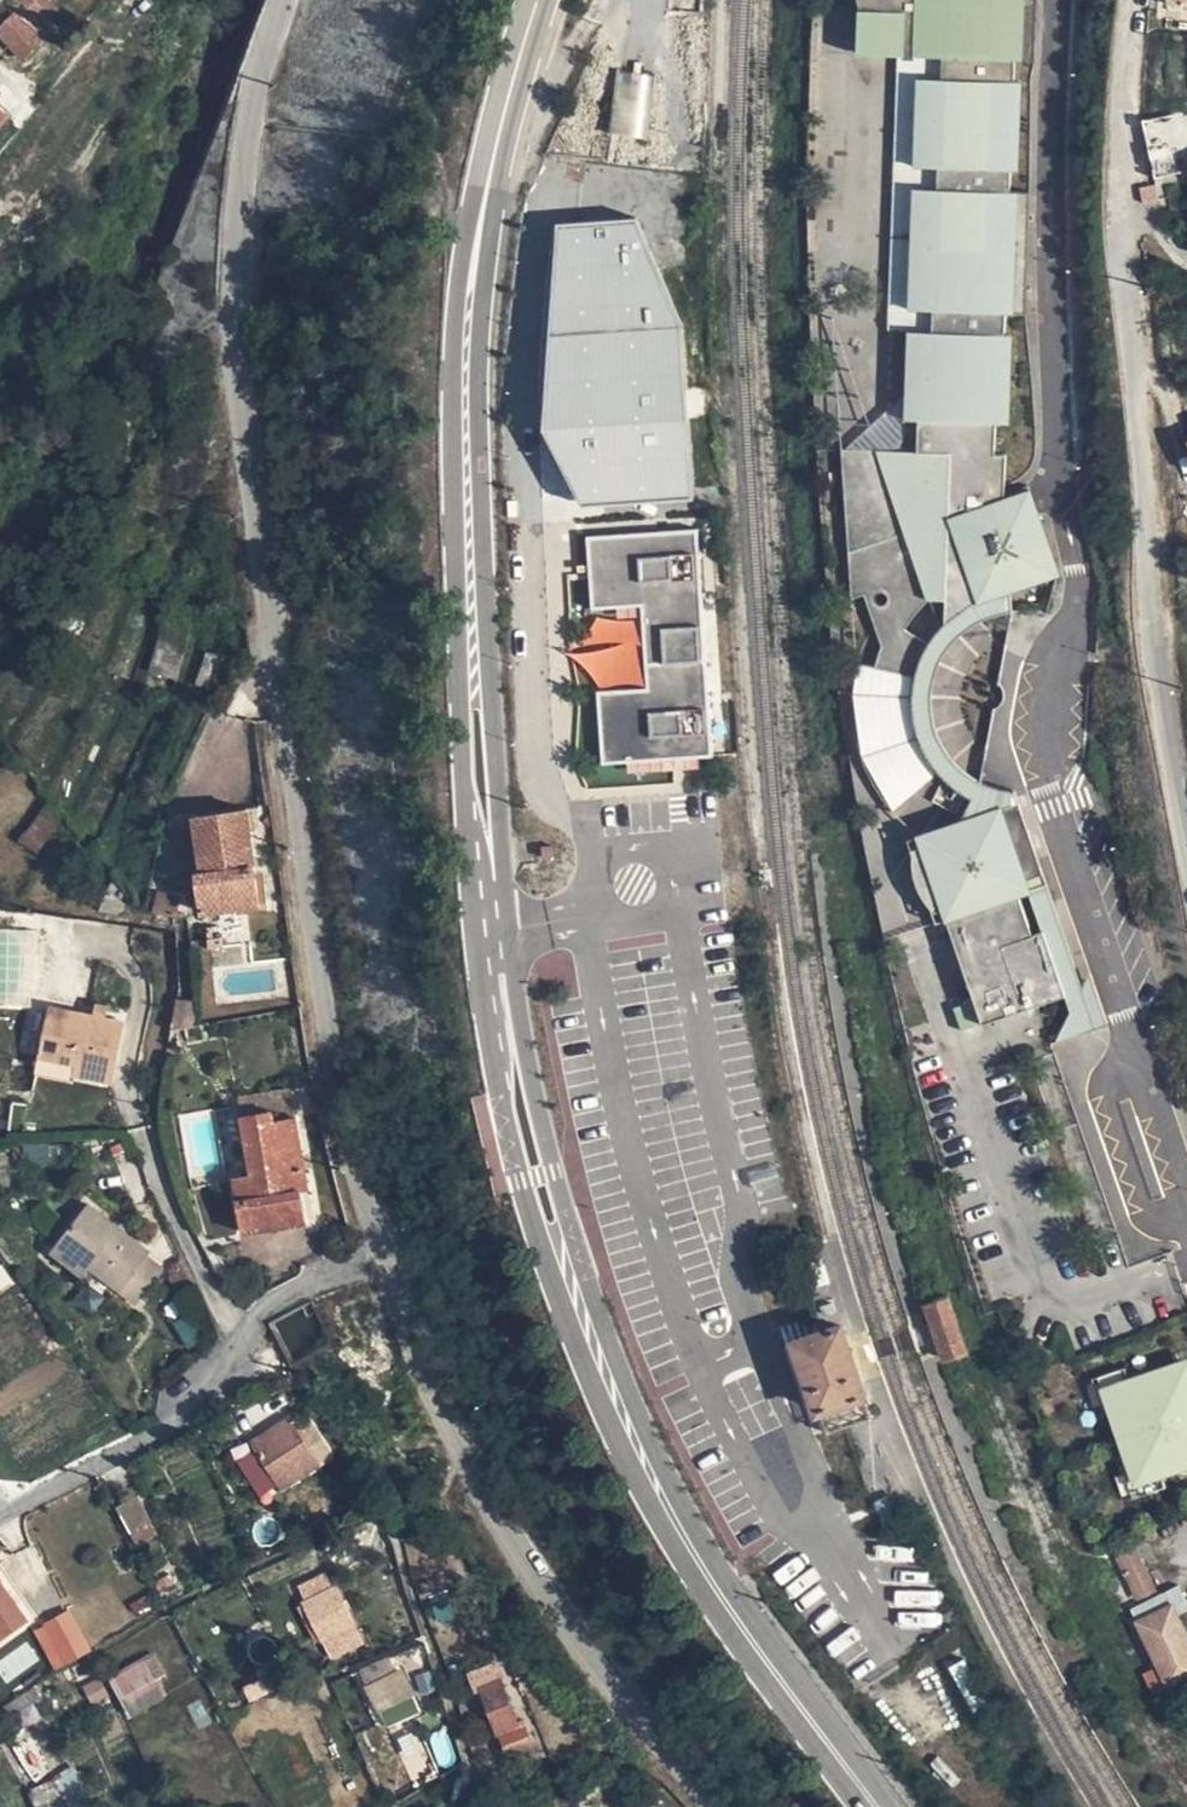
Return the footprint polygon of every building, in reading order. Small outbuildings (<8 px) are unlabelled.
[(46,20),(30,4),(33,1),(33,0),(19,0),(8,12),(14,19),(0,32),(27,59),(47,37),(39,28),(46,20)] [(1019,580),(1066,563),(1039,481),(1012,490),(1014,446),(1004,445),(1005,414),(1015,415),(1019,327),(1012,327),(1013,306),(1034,306),(1039,185),(1018,184),(1019,162),(1026,162),(1029,75),(1025,75),(1025,53),(1044,52),(1046,0),(872,0),(869,45),(909,48),(914,47),(914,40),(924,41),(924,49),(951,49),(950,73),(929,71),(925,158),(947,160),(946,182),(925,181),(920,301),(940,302),(940,324),(919,323),(916,377),(915,411),(925,411),(924,441),(914,441),(850,439),(859,589),(874,585),(907,573),(910,583),(891,606),(899,613),(889,633),(882,657),(923,667),(927,654),(934,641),(937,635),(913,621),(922,607),(936,593),(938,592),(964,592),(965,599),(981,593),(1004,585),(1019,580)] [(1186,11),(1186,0),(1166,0),(1165,10),(1186,11)] [(914,47),(909,48),(898,321),(919,323),(940,324),(940,302),(920,301),(925,181),(946,182),(947,160),(925,158),(929,71),(950,73),(951,49),(924,49),(924,41),(914,40),(914,47)] [(643,133),(647,74),(615,72),(612,131),(643,133)] [(1160,166),(1186,162),(1186,137),(1186,136),(1157,140),(1160,166)] [(1163,190),(1162,175),(1146,178),(1147,193),(1163,190)] [(916,377),(850,439),(914,441),(915,411),(916,377)] [(915,411),(914,441),(924,441),(925,411),(915,411)] [(653,535),(590,538),(594,614),(646,611),(646,622),(651,683),(651,695),(601,699),(606,770),(715,764),(703,533),(653,535)] [(874,585),(889,633),(899,613),(891,606),(910,583),(907,573),(874,585)] [(1019,799),(1028,799),(1023,781),(1007,779),(989,773),(970,762),(959,748),(949,734),(942,715),(939,703),(939,686),(941,669),(949,650),(960,632),(970,622),(984,613),(1005,604),(1020,601),(1019,580),(1004,585),(981,593),(972,599),(963,606),(947,620),(937,635),(934,641),(927,654),(923,667),(921,681),(921,693),(922,708),(926,726),(934,744),(946,762),(959,774),(971,784),(977,787),(991,793),(1007,797),(1019,799)] [(972,599),(981,593),(965,599),(964,592),(938,592),(947,620),(963,606),(972,599)] [(646,622),(588,628),(595,690),(651,683),(646,622)] [(977,787),(963,812),(1007,797),(991,793),(977,787)] [(989,1014),(1073,984),(1051,921),(1039,924),(1026,885),(1033,871),(1007,797),(963,812),(916,829),(944,912),(954,909),(989,1014)] [(1051,921),(1073,984),(1078,1000),(1060,1036),(1116,1015),(1098,965),(1089,978),(1028,799),(1019,799),(1007,797),(1033,871),(1026,885),(1039,924),(1051,921)] [(32,835),(39,839),(52,820),(63,827),(75,810),(57,798),(32,835)] [(208,916),(265,905),(249,809),(199,818),(207,878),(201,879),(208,916)] [(52,820),(39,839),(49,847),(63,827),(52,820)] [(163,898),(158,916),(180,923),(184,903),(163,898)] [(193,1031),(197,1007),(185,1006),(180,1033),(193,1031)] [(78,1067),(117,1075),(128,1025),(55,1009),(40,1075),(74,1083),(75,1078),(78,1067)] [(115,1087),(117,1075),(78,1067),(75,1078),(115,1087)] [(303,1114),(299,1087),(244,1096),(247,1112),(280,1107),(281,1118),(303,1114)] [(316,1186),(303,1114),(281,1118),(280,1107),(247,1112),(257,1172),(241,1175),(251,1233),(315,1222),(309,1186),(316,1186)] [(90,1209),(59,1246),(107,1284),(136,1308),(162,1275),(145,1261),(149,1256),(90,1209)] [(107,1284),(59,1246),(52,1256),(99,1294),(107,1284)] [(376,1311),(371,1295),(357,1303),(362,1317),(368,1315),(376,1311)] [(946,1299),(924,1306),(944,1364),(965,1356),(946,1299)] [(869,1380),(842,1303),(821,1311),(782,1324),(786,1333),(810,1401),(869,1380)] [(1165,1464),(1186,1456),(1186,1350),(1133,1368),(1113,1376),(1120,1396),(1113,1399),(1121,1421),(1127,1419),(1132,1430),(1126,1433),(1133,1456),(1139,1454),(1146,1471),(1165,1464)] [(1113,1376),(1133,1368),(1129,1358),(1102,1367),(1113,1399),(1120,1396),(1113,1376)] [(298,1452),(284,1421),(263,1432),(278,1462),(298,1452)] [(1169,1475),(1165,1464),(1146,1471),(1139,1454),(1133,1456),(1143,1484),(1169,1475)] [(119,1513),(134,1539),(156,1529),(141,1501),(119,1513)] [(156,1529),(134,1539),(143,1554),(164,1543),(156,1529)] [(1159,1581),(1137,1538),(1121,1547),(1141,1589),(1159,1581)] [(4,1641),(30,1625),(0,1573),(0,1635),(4,1641)] [(308,1600),(332,1586),(326,1575),(301,1587),(308,1600)] [(1142,1613),(1176,1597),(1180,1605),(1186,1602),(1186,1581),(1184,1576),(1132,1603),(1140,1614),(1142,1613)] [(302,1602),(322,1640),(356,1622),(336,1584),(332,1586),(308,1600),(302,1602)] [(1142,1613),(1163,1654),(1176,1680),(1186,1674),(1186,1619),(1180,1605),(1176,1597),(1142,1613)] [(73,1619),(47,1631),(66,1669),(91,1657),(73,1619)] [(356,1622),(322,1640),(330,1655),(365,1638),(356,1622)] [(143,1689),(173,1672),(163,1653),(120,1676),(138,1711),(151,1705),(143,1689)] [(1176,1680),(1163,1654),(1149,1662),(1161,1687),(1176,1680)] [(404,1699),(389,1661),(359,1672),(373,1709),(404,1699)] [(496,1667),(481,1673),(503,1730),(508,1729),(517,1752),(544,1744),(536,1722),(528,1724),(506,1674),(499,1677),(496,1667)] [(290,1681),(285,1670),(265,1680),(270,1691),(290,1681)] [(1176,1680),(1179,1688),(1186,1684),(1186,1674),(1176,1680)] [(104,1684),(94,1688),(104,1711),(113,1706),(104,1684)] [(40,1705),(35,1699),(1,1723),(7,1729),(40,1705)] [(65,1806),(80,1806),(72,1786),(59,1791),(65,1806)] [(59,1791),(32,1800),(34,1806),(65,1806),(59,1791)]
